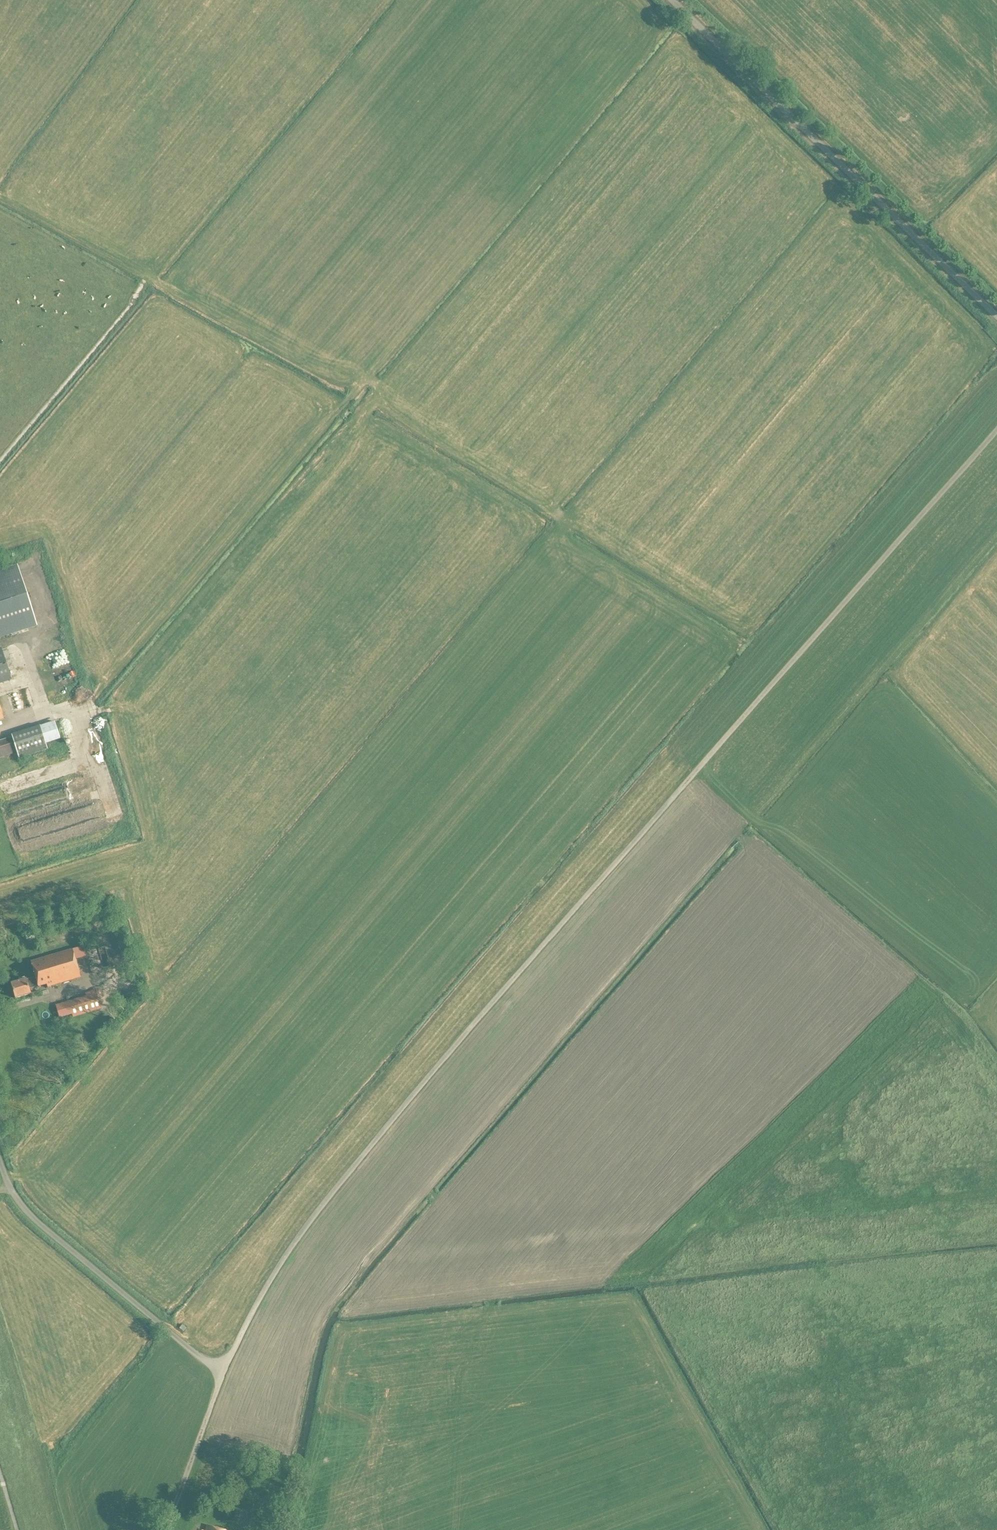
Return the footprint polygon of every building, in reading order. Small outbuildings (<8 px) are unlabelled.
[(35,623),(17,567),(0,572),(0,635),(35,623)] [(11,679),(1,647),(0,647),(0,682),(11,679)] [(54,720),(40,725),(11,734),(18,758),(47,748),(46,743),(60,738),(54,720)] [(14,752),(10,737),(0,740),(0,757),(14,752)] [(93,802),(17,822),(20,835),(96,814),(93,802)] [(26,978),(11,983),(15,997),(31,993),(29,988),(38,986),(47,984),(47,986),(80,976),(72,948),(31,961),(35,976),(26,979),(26,978)] [(96,992),(86,995),(55,1005),(59,1017),(71,1013),(72,1016),(91,1011),(101,1007),(96,992)]
